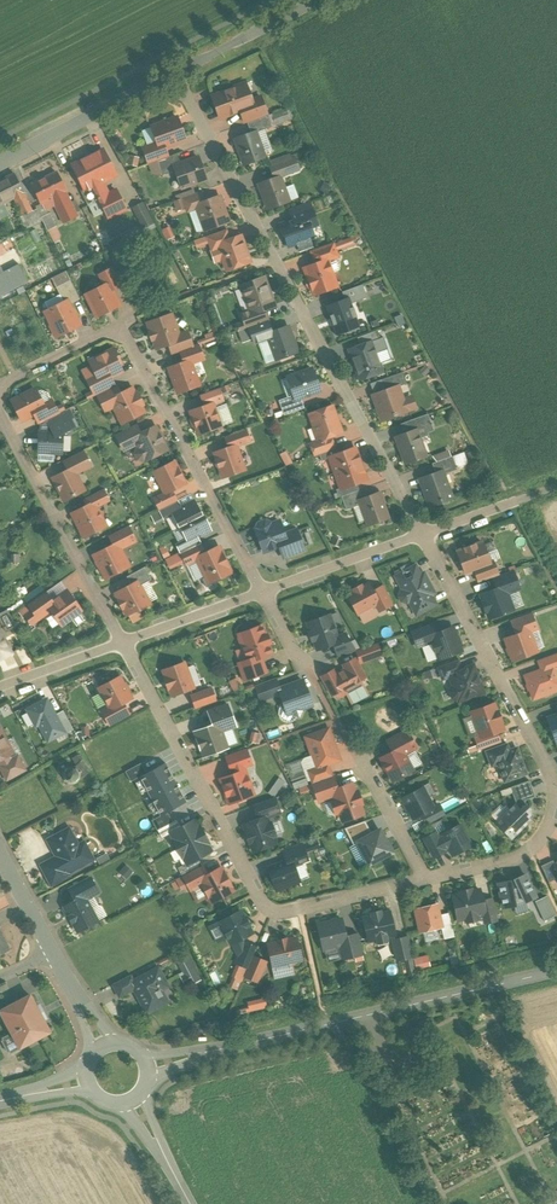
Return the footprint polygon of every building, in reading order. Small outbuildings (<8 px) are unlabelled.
[(234,87),(233,90),(213,97),(220,118),(241,111),(254,107),(252,101),(245,83),(234,87)] [(254,107),(241,111),(245,124),(247,123),(268,116),(261,98),(252,101),(254,107)] [(268,116),(247,123),(251,134),(256,132),(256,133),(272,127),(268,116)] [(178,118),(151,128),(157,142),(159,149),(165,147),(185,140),(178,118)] [(251,134),(235,140),(244,165),(265,157),(256,133),(256,132),(251,134)] [(157,142),(142,147),(148,165),(157,162),(169,157),(165,147),(159,149),(157,142)] [(103,150),(72,166),(84,190),(85,191),(102,182),(116,176),(103,150)] [(169,157),(157,162),(162,176),(175,171),(174,167),(181,164),(177,154),(169,157)] [(181,164),(174,167),(175,171),(182,188),(206,179),(198,158),(181,164)] [(291,158),(271,166),(276,179),(280,178),(296,172),(291,158)] [(57,173),(32,185),(41,203),(51,198),(54,205),(56,204),(68,198),(65,191),(66,191),(57,173)] [(0,181),(0,206),(14,199),(24,194),(14,174),(0,181)] [(276,179),(260,185),(268,209),(289,201),(280,178),(276,179)] [(102,182),(85,191),(84,190),(81,191),(88,206),(100,200),(99,199),(108,195),(102,182)] [(108,195),(99,199),(100,200),(108,217),(125,209),(116,191),(108,195)] [(203,192),(182,199),(186,210),(197,206),(197,205),(206,202),(203,192)] [(24,194),(14,199),(23,216),(33,211),(24,194)] [(206,202),(197,205),(197,206),(206,230),(230,222),(226,211),(224,212),(219,197),(206,202)] [(68,198),(56,204),(54,205),(63,223),(77,216),(68,198)] [(310,202),(289,210),(293,221),(307,216),(307,217),(314,214),(310,202)] [(142,204),(133,209),(139,220),(148,215),(142,204)] [(23,216),(20,217),(26,229),(42,221),(37,209),(33,211),(23,216)] [(148,215),(139,220),(144,228),(152,223),(148,215)] [(293,221),(281,225),(289,246),(314,237),(307,217),(307,216),(293,221)] [(227,230),(206,237),(211,252),(220,249),(222,248),(220,244),(230,240),(227,230)] [(230,240),(220,244),(222,248),(220,249),(227,270),(250,262),(240,237),(230,240)] [(334,245),(313,252),(318,264),(326,262),(327,261),(338,257),(334,245)] [(9,295),(2,280),(18,271),(13,260),(0,266),(0,299),(9,295)] [(318,264),(305,269),(309,278),(307,281),(310,288),(312,289),(314,295),(337,287),(336,285),(337,283),(335,276),(332,275),(327,261),(326,262),(318,264)] [(113,268),(99,275),(105,285),(109,283),(112,290),(122,286),(113,268)] [(18,271),(2,280),(9,295),(11,299),(27,291),(18,271)] [(264,279),(242,286),(252,313),(252,314),(266,309),(274,306),(264,279)] [(70,281),(56,288),(64,303),(68,301),(70,305),(80,300),(70,281)] [(105,285),(86,295),(97,317),(120,306),(112,290),(109,283),(105,285)] [(363,285),(342,292),(345,300),(349,298),(352,304),(367,298),(363,285)] [(345,300),(326,306),(337,336),(347,332),(349,333),(354,332),(355,329),(360,327),(356,328),(352,316),(356,315),(352,304),(349,298),(345,300)] [(64,303),(45,312),(52,326),(51,328),(54,335),(57,335),(57,337),(80,326),(70,305),(68,301),(64,303)] [(266,309),(252,314),(252,313),(242,317),(246,328),(249,327),(269,320),(266,309)] [(171,315),(148,324),(152,333),(149,333),(152,340),(154,339),(157,348),(169,344),(180,340),(179,337),(177,330),(176,330),(177,328),(176,325),(174,324),(171,315)] [(269,320),(249,327),(255,344),(268,339),(267,335),(274,332),(269,320)] [(274,332),(267,335),(268,339),(276,360),(298,352),(289,327),(274,332)] [(378,330),(357,338),(360,347),(372,342),(373,346),(382,343),(378,330)] [(180,340),(169,344),(173,355),(180,352),(193,347),(188,334),(179,337),(180,340)] [(373,346),(372,342),(360,347),(350,350),(360,380),(382,372),(374,350),(384,347),(382,343),(373,346)] [(193,347),(180,352),(184,363),(190,361),(192,364),(204,360),(199,345),(193,347)] [(114,350),(90,362),(98,379),(100,382),(110,377),(122,371),(115,358),(118,357),(114,350)] [(184,363),(169,369),(178,393),(199,385),(192,364),(190,361),(184,363)] [(312,369),(288,378),(295,399),(296,400),(301,398),(320,391),(312,369)] [(403,372),(384,379),(388,390),(398,387),(407,384),(403,372)] [(100,382),(98,379),(89,383),(95,396),(98,395),(115,386),(110,377),(100,382)] [(115,386),(98,395),(105,410),(114,406),(111,399),(120,395),(116,386),(115,386)] [(388,390),(373,395),(382,421),(407,412),(398,387),(388,390)] [(120,395),(111,399),(114,406),(123,423),(143,413),(140,406),(143,405),(138,394),(135,396),(131,389),(120,395)] [(219,389),(201,395),(205,407),(213,404),(213,405),(223,401),(219,389)] [(35,390),(12,402),(22,421),(34,415),(45,409),(43,405),(35,390)] [(295,399),(280,404),(284,416),(304,408),(301,398),(296,400),(295,399)] [(52,401),(43,405),(45,409),(34,415),(39,424),(59,414),(52,401)] [(205,407),(191,412),(193,419),(192,420),(195,427),(196,426),(199,435),(221,427),(213,405),(213,404),(205,407)] [(332,406),(310,415),(319,441),(331,437),(342,433),(332,406)] [(428,414),(407,422),(411,433),(417,431),(418,434),(433,429),(428,414)] [(136,425),(116,435),(124,450),(137,443),(134,438),(141,435),(136,425)] [(141,435),(134,438),(137,443),(140,449),(138,450),(137,454),(139,459),(143,460),(145,460),(145,461),(167,450),(156,427),(141,435)] [(246,430),(225,437),(229,448),(236,446),(236,447),(250,442),(246,430)] [(63,431),(40,431),(40,452),(63,453),(63,431)] [(411,433),(396,438),(405,463),(426,456),(418,434),(417,431),(411,433)] [(331,437),(319,441),(310,444),(315,456),(319,454),(335,448),(331,437)] [(229,448),(215,454),(217,460),(217,461),(219,467),(220,468),(224,477),(244,470),(236,447),(236,446),(229,448)] [(335,448),(319,454),(322,462),(331,458),(330,458),(338,455),(335,448)] [(338,455),(330,458),(331,458),(336,473),(361,464),(355,449),(338,455)] [(83,451),(64,461),(69,471),(73,468),(75,473),(90,466),(83,451)] [(452,456),(432,464),(436,474),(442,472),(443,475),(457,470),(452,456)] [(185,484),(175,462),(155,472),(165,493),(166,494),(172,491),(185,484)] [(361,464),(336,473),(341,488),(342,489),(355,484),(367,480),(361,464)] [(75,473),(73,468),(69,471),(53,478),(56,483),(55,483),(56,484),(57,484),(60,491),(59,491),(60,492),(65,501),(84,491),(75,473)] [(436,474),(420,480),(430,506),(442,502),(444,503),(449,501),(449,499),(452,498),(443,475),(442,472),(436,474)] [(355,484),(342,489),(341,488),(336,490),(339,498),(341,497),(357,491),(355,484)] [(103,490),(84,500),(87,506),(94,503),(96,507),(109,501),(103,490)] [(357,491),(341,497),(346,510),(361,505),(360,500),(363,499),(360,490),(357,491)] [(172,491),(166,494),(165,493),(154,499),(160,510),(177,502),(172,491)] [(363,499),(360,500),(361,505),(369,525),(388,518),(379,493),(363,499)] [(177,502),(160,510),(164,518),(173,514),(173,513),(181,509),(177,502)] [(181,509),(173,513),(173,514),(180,527),(181,527),(202,516),(194,502),(181,509)] [(87,506),(73,514),(84,537),(92,533),(96,534),(102,514),(99,513),(96,507),(94,503),(87,506)] [(202,516),(181,527),(188,541),(189,541),(197,537),(210,530),(203,516),(202,516)] [(270,524),(266,522),(259,524),(257,528),(258,530),(256,531),(264,552),(282,546),(288,543),(285,535),(280,522),(270,525),(270,524)] [(128,526),(109,536),(114,546),(117,544),(121,551),(122,549),(136,542),(128,526)] [(297,531),(285,535),(288,543),(282,546),(286,557),(304,550),(297,531)] [(197,537),(189,541),(188,541),(177,546),(181,554),(201,544),(197,537)] [(482,543),(458,552),(466,574),(475,571),(490,565),(490,563),(482,543)] [(121,551),(117,544),(114,546),(94,555),(106,579),(129,567),(121,551)] [(201,544),(181,554),(186,565),(197,560),(196,558),(205,554),(201,544)] [(205,554),(196,558),(197,560),(206,578),(205,580),(207,584),(210,585),(214,583),(214,581),(232,573),(219,547),(205,554)] [(490,565),(475,571),(479,583),(493,578),(499,576),(493,561),(490,563),(490,565)] [(145,567),(127,577),(131,586),(138,582),(140,586),(152,580),(145,567)] [(415,567),(396,577),(400,584),(419,574),(415,567)] [(499,576),(493,578),(497,589),(504,587),(506,593),(519,588),(513,571),(499,576)] [(419,574),(400,584),(404,590),(401,592),(400,597),(402,601),(407,602),(409,601),(417,615),(436,604),(419,574)] [(140,586),(138,582),(131,586),(117,594),(120,601),(119,602),(123,609),(124,608),(128,615),(138,610),(139,611),(150,605),(140,586)] [(361,586),(353,590),(354,592),(347,595),(358,615),(377,605),(380,604),(373,592),(369,584),(362,587),(361,586)] [(384,586),(373,592),(380,604),(377,605),(380,611),(393,604),(384,586)] [(497,589),(481,595),(484,603),(482,603),(486,612),(487,611),(490,619),(491,618),(493,619),(501,616),(502,614),(513,610),(506,593),(504,587),(497,589)] [(32,611),(25,616),(32,625),(52,611),(62,625),(82,612),(68,592),(53,602),(35,615),(32,611)] [(46,592),(28,605),(32,611),(35,615),(53,602),(46,592)] [(531,613),(511,621),(515,632),(528,628),(530,633),(537,630),(531,613)] [(330,616),(308,623),(311,633),(309,633),(309,634),(310,634),(312,640),(312,641),(314,641),(318,650),(333,644),(339,642),(337,637),(330,616)] [(432,624),(411,631),(417,646),(432,641),(430,636),(436,634),(432,624)] [(261,627),(239,635),(240,637),(239,640),(242,649),(245,650),(249,661),(249,662),(260,657),(271,654),(268,644),(270,644),(267,635),(265,636),(261,627)] [(436,634),(430,636),(432,641),(438,660),(461,652),(453,628),(436,634)] [(515,632),(512,633),(513,636),(506,639),(513,661),(537,652),(530,633),(528,628),(515,632)] [(12,654),(0,632),(0,660),(12,654)] [(346,634),(337,637),(339,642),(333,644),(338,658),(356,651),(355,650),(351,643),(346,634)] [(359,648),(355,640),(351,643),(355,650),(359,648)] [(378,643),(357,650),(361,662),(382,655),(378,643)] [(538,660),(542,670),(554,666),(555,669),(556,669),(556,653),(538,660)] [(260,657),(249,662),(249,661),(240,664),(245,680),(266,672),(260,657)] [(346,670),(336,675),(334,671),(322,677),(332,695),(337,692),(340,696),(353,689),(353,691),(361,687),(360,686),(362,685),(360,680),(365,677),(355,659),(344,666),(346,670)] [(458,660),(438,668),(442,679),(452,675),(452,674),(462,670),(458,660)] [(184,663),(163,671),(166,678),(165,678),(169,690),(170,689),(173,696),(194,688),(184,663)] [(462,670),(452,674),(452,675),(456,686),(452,688),(451,691),(453,698),(456,700),(458,699),(459,701),(483,693),(473,666),(462,670)] [(525,676),(533,699),(544,696),(545,696),(551,694),(552,693),(556,691),(556,675),(555,669),(554,666),(542,670),(525,676)] [(116,679),(109,682),(109,684),(100,689),(103,693),(102,695),(105,702),(107,702),(110,707),(111,709),(123,703),(131,699),(120,678),(118,679),(116,679)] [(276,680),(256,688),(261,701),(280,694),(279,690),(280,690),(276,680)] [(280,690),(279,690),(280,694),(283,700),(280,706),(286,709),(288,714),(292,712),(299,716),(302,709),(312,705),(303,681),(280,690)] [(211,689),(192,696),(196,709),(216,702),(211,689)] [(49,742),(66,732),(47,697),(26,708),(36,726),(39,724),(49,742)] [(123,703),(111,709),(110,707),(102,711),(110,725),(129,715),(123,703)] [(228,705),(209,712),(208,712),(208,713),(213,725),(218,723),(221,731),(236,726),(228,705)] [(494,705),(472,712),(475,720),(473,723),(476,729),(478,730),(480,735),(481,738),(496,733),(503,730),(500,722),(501,722),(498,712),(497,713),(494,705)] [(548,719),(550,726),(550,728),(551,732),(553,732),(556,742),(556,715),(548,719)] [(213,725),(196,731),(195,731),(196,732),(198,740),(196,740),(197,742),(197,741),(200,748),(199,748),(200,749),(202,749),(204,756),(204,757),(226,749),(227,749),(227,748),(221,731),(218,723),(213,725)] [(12,759),(10,755),(3,743),(6,741),(5,739),(6,737),(2,730),(0,730),(0,765),(12,759)] [(329,730),(306,738),(317,768),(328,764),(340,760),(329,730)] [(407,731),(388,741),(393,752),(401,748),(404,754),(416,748),(407,731)] [(496,733),(481,738),(480,735),(475,737),(478,746),(480,750),(500,743),(496,733)] [(506,743),(486,751),(492,766),(498,764),(495,756),(509,751),(506,743)] [(393,752),(381,759),(393,781),(413,770),(404,754),(401,748),(393,752)] [(509,751),(495,756),(498,764),(505,782),(526,774),(517,748),(509,751)] [(246,750),(227,757),(232,772),(233,772),(234,775),(245,771),(244,768),(252,765),(246,750)] [(7,781),(26,771),(18,756),(12,759),(0,765),(0,768),(7,781)] [(91,771),(81,761),(76,766),(77,767),(79,768),(80,769),(81,771),(81,772),(81,773),(82,775),(81,777),(81,778),(84,778),(91,771)] [(328,764),(317,768),(314,769),(314,768),(307,771),(312,784),(333,776),(328,764)] [(74,765),(71,765),(68,765),(66,766),(64,765),(61,768),(63,770),(62,772),(62,775),(62,777),(62,779),(63,780),(65,782),(66,783),(68,784),(69,784),(72,785),(74,784),(76,784),(77,783),(79,782),(80,780),(81,778),(81,777),(82,775),(81,773),(81,772),(81,771),(80,769),(79,768),(77,767),(76,766),(74,765)] [(234,775),(221,780),(230,804),(235,802),(238,803),(245,800),(247,797),(253,795),(245,771),(234,775)] [(333,776),(312,784),(319,802),(334,797),(332,791),(338,789),(333,776)] [(511,788),(516,803),(515,804),(520,809),(526,804),(524,801),(535,797),(530,781),(511,788)] [(338,789),(332,791),(334,797),(336,800),(332,802),(336,814),(340,812),(343,821),(363,815),(359,805),(362,804),(358,792),(355,793),(352,784),(338,789)] [(417,790),(413,792),(413,793),(403,799),(414,819),(422,815),(434,808),(426,794),(423,795),(420,790),(418,790),(417,790)] [(275,798),(254,805),(259,820),(266,817),(266,818),(280,813),(275,798)] [(531,816),(530,809),(526,804),(520,809),(515,804),(495,824),(511,840),(531,820),(529,818),(531,816)] [(434,808),(422,815),(427,824),(428,825),(445,816),(439,805),(434,808)] [(414,819),(410,821),(415,830),(427,824),(422,815),(414,819)] [(259,820),(244,825),(248,834),(246,834),(250,843),(251,843),(254,851),(275,843),(273,837),(275,836),(271,823),(268,824),(266,818),(266,817),(259,820)] [(177,820),(165,827),(169,834),(171,833),(181,828),(177,820)] [(181,828),(171,833),(175,840),(174,841),(178,849),(204,835),(199,827),(198,828),(194,821),(181,828)] [(365,821),(345,829),(353,845),(358,843),(358,842),(372,835),(365,821)] [(461,825),(442,835),(442,837),(438,839),(444,850),(448,848),(452,856),(472,845),(461,825)] [(165,827),(158,830),(162,838),(169,834),(165,827)] [(69,829),(48,840),(58,858),(52,861),(61,877),(93,860),(84,843),(78,846),(69,829)] [(372,835),(358,842),(358,843),(370,864),(392,853),(380,830),(372,835)] [(435,833),(424,839),(434,857),(445,852),(444,850),(438,839),(435,833)] [(204,835),(178,849),(183,857),(184,856),(188,863),(188,864),(198,858),(211,851),(207,844),(208,844),(204,835)] [(302,844),(283,851),(287,861),(291,860),(294,865),(308,860),(302,844)] [(198,858),(188,864),(188,863),(185,865),(190,872),(202,866),(198,858)] [(51,860),(42,865),(51,883),(61,878),(61,877),(52,861),(51,860)] [(287,861),(268,868),(277,891),(289,887),(288,885),(299,881),(294,865),(291,860),(287,861)] [(541,866),(549,883),(556,879),(556,871),(555,867),(556,866),(553,861),(541,866)] [(185,865),(178,868),(183,876),(190,872),(185,865)] [(190,872),(183,876),(190,890),(202,883),(200,879),(207,875),(202,866),(190,872)] [(207,875),(200,879),(202,883),(208,894),(207,895),(211,903),(234,891),(229,883),(230,882),(226,876),(221,868),(207,875)] [(511,884),(510,882),(498,884),(503,908),(515,905),(514,903),(524,900),(525,902),(536,897),(525,875),(514,880),(515,883),(511,884)] [(91,879),(70,890),(74,899),(74,901),(74,902),(84,896),(85,899),(98,892),(91,879)] [(461,892),(460,892),(460,893),(460,895),(454,896),(453,896),(452,896),(454,902),(456,910),(455,911),(456,917),(458,918),(458,919),(458,920),(459,920),(466,918),(467,922),(478,919),(477,916),(483,915),(485,914),(482,902),(480,891),(480,890),(472,892),(472,890),(472,889),(471,890),(461,892)] [(74,901),(64,907),(70,917),(69,917),(72,922),(73,922),(78,932),(97,921),(85,899),(84,896),(74,902),(74,901)] [(547,896),(535,902),(544,921),(556,916),(547,896)] [(493,899),(482,902),(485,914),(483,915),(485,923),(498,920),(493,899)] [(436,905),(416,910),(421,932),(441,927),(438,916),(436,905)] [(380,911),(371,913),(370,913),(370,914),(371,915),(363,917),(362,917),(362,918),(368,941),(367,942),(368,942),(377,940),(378,946),(388,944),(387,938),(395,936),(396,936),(396,935),(390,912),(390,911),(389,911),(381,913),(381,911),(381,910),(380,911)] [(240,912),(220,923),(221,925),(221,927),(224,933),(226,934),(231,944),(233,943),(240,956),(244,945),(241,939),(252,933),(248,926),(249,925),(245,919),(244,919),(240,912)] [(449,913),(438,916),(441,927),(442,930),(453,928),(449,913)] [(342,920),(318,925),(321,938),(319,940),(320,945),(323,947),(323,950),(343,945),(347,944),(346,937),(342,920)] [(453,928),(442,930),(443,937),(454,935),(453,928)] [(9,950),(0,933),(0,954),(9,950)] [(358,934),(346,937),(347,944),(343,945),(346,959),(363,955),(358,934)] [(404,937),(393,940),(392,940),(392,941),(397,961),(397,962),(398,961),(410,958),(412,958),(407,937),(404,937)] [(286,939),(277,941),(278,943),(268,945),(273,966),(288,963),(291,964),(297,963),(298,961),(301,960),(296,939),(287,941),(286,939)] [(256,948),(245,943),(240,956),(237,963),(248,968),(252,958),(256,948)] [(185,956),(177,960),(184,973),(192,968),(185,956)] [(254,957),(253,958),(252,958),(248,968),(245,975),(246,976),(246,977),(258,982),(266,962),(254,957)] [(134,981),(131,983),(135,989),(147,1013),(167,1002),(159,987),(159,985),(165,982),(158,969),(134,981)] [(131,975),(113,985),(119,997),(135,989),(131,983),(134,981),(131,975)] [(30,995),(0,1011),(20,1048),(50,1032),(30,995)]
